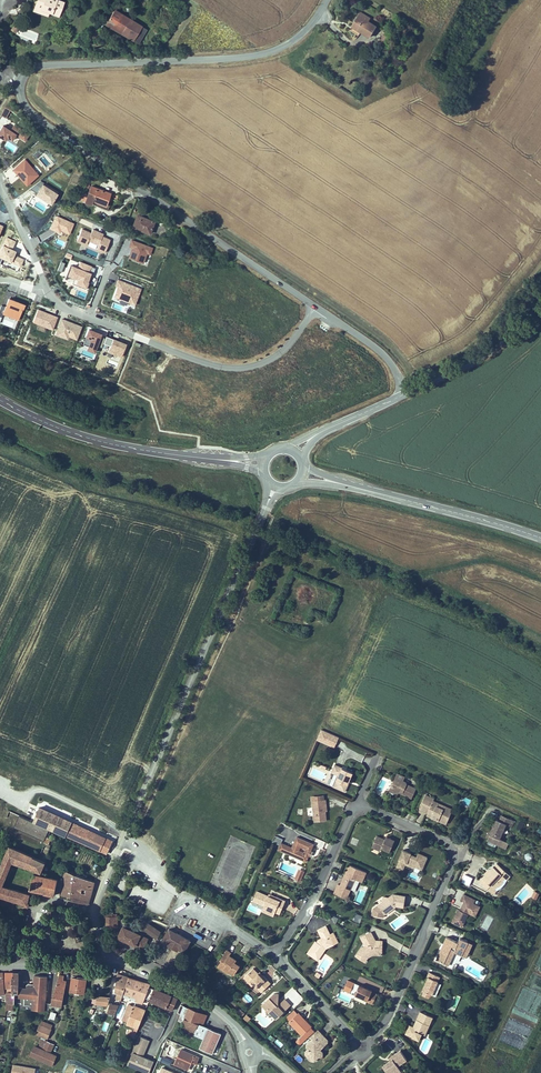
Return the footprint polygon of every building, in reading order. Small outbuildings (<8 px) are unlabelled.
[(64,2),(59,0),(36,0),(32,11),(47,17),(48,14),(59,17),(64,2)] [(142,26),(114,9),(104,25),(132,42),(133,41),(142,26)] [(370,18),(359,12),(348,30),(358,36),(360,33),(369,39),(377,27),(368,22),(370,18)] [(10,29),(14,33),(19,27),(15,23),(10,29)] [(142,26),(133,41),(138,44),(147,29),(142,26)] [(94,27),(88,36),(95,41),(101,31),(94,27)] [(377,61),(370,57),(367,62),(374,66),(377,61)] [(12,111),(6,108),(2,115),(7,118),(12,111)] [(29,135),(15,125),(11,131),(3,126),(0,131),(0,137),(3,138),(6,139),(7,137),(12,141),(16,135),(25,141),(29,135)] [(38,175),(25,159),(13,169),(27,185),(38,175)] [(39,190),(38,193),(52,203),(58,194),(44,184),(45,183),(41,180),(33,186),(39,190)] [(58,194),(59,192),(45,183),(44,184),(58,194)] [(110,193),(90,185),(83,203),(90,205),(91,201),(105,207),(110,193)] [(155,221),(136,214),(131,227),(149,235),(155,221)] [(61,230),(69,234),(74,224),(57,216),(55,218),(50,229),(60,233),(61,230)] [(96,249),(104,253),(110,240),(102,237),(103,235),(92,230),(91,234),(82,230),(77,240),(86,245),(88,241),(98,245),(96,249)] [(152,249),(131,241),(129,247),(132,248),(128,257),(143,263),(146,254),(149,255),(152,249)] [(97,278),(101,269),(102,270),(102,268),(87,262),(85,268),(78,265),(76,269),(77,270),(75,275),(81,278),(85,279),(83,283),(87,285),(87,286),(91,287),(91,288),(92,289),(94,283),(94,282),(96,277),(97,278)] [(79,283),(91,288),(91,287),(87,286),(87,285),(83,283),(85,279),(81,278),(79,283)] [(125,284),(125,283),(117,280),(115,286),(117,287),(114,297),(120,299),(122,296),(129,298),(127,302),(134,305),(140,289),(128,285),(128,286),(125,284)] [(1,305),(0,308),(0,317),(1,317),(3,313),(14,317),(14,318),(18,320),(22,309),(23,309),(25,305),(8,298),(7,303),(8,303),(7,306),(5,306),(5,307),(1,305)] [(33,322),(53,329),(57,317),(37,309),(33,322)] [(77,339),(82,327),(73,323),(73,325),(71,324),(72,323),(61,319),(56,333),(61,335),(62,331),(69,334),(69,335),(68,336),(77,339)] [(101,348),(103,343),(105,338),(100,336),(100,335),(94,332),(89,329),(86,337),(91,339),(88,346),(87,349),(94,352),(96,346),(101,348)] [(120,356),(125,344),(106,336),(105,338),(103,343),(110,346),(108,352),(110,353),(115,353),(118,355),(120,356)] [(88,346),(91,339),(86,337),(83,344),(88,346)] [(335,749),(339,738),(321,730),(317,741),(335,749)] [(342,766),(335,763),(331,770),(339,774),(333,785),(345,790),(347,784),(349,781),(347,780),(351,771),(346,769),(342,767),(342,766)] [(419,787),(409,782),(409,780),(406,779),(408,775),(400,771),(394,784),(397,792),(401,790),(403,789),(406,790),(405,792),(407,793),(415,797),(419,787)] [(55,799),(59,792),(54,789),(50,797),(55,799)] [(439,818),(449,822),(454,810),(439,804),(441,801),(436,799),(437,797),(428,793),(422,808),(430,811),(435,813),(434,816),(439,818)] [(314,798),(317,819),(329,817),(327,808),(327,801),(328,801),(328,796),(314,798)] [(455,807),(441,801),(439,804),(454,810),(455,807)] [(33,824),(64,838),(65,836),(106,855),(112,842),(41,809),(33,824)] [(493,833),(491,838),(510,847),(512,841),(503,836),(510,822),(512,823),(515,817),(505,813),(503,819),(500,818),(493,833)] [(392,849),(397,838),(389,834),(388,837),(387,838),(386,838),(385,836),(379,833),(377,838),(374,844),(383,848),(384,846),(392,849)] [(316,841),(299,834),(294,845),(291,843),(288,850),(308,859),(310,855),(311,852),(310,851),(311,848),(313,848),(316,841)] [(353,837),(350,843),(356,846),(359,839),(353,837)] [(32,881),(33,876),(34,873),(38,874),(45,876),(47,871),(43,870),(46,862),(10,847),(2,866),(0,866),(0,895),(25,905),(25,907),(29,908),(30,904),(27,903),(29,896),(5,887),(14,866),(30,872),(27,879),(32,881)] [(423,864),(426,863),(430,854),(421,850),(419,854),(418,856),(412,854),(413,852),(414,851),(406,847),(401,857),(402,857),(399,864),(406,867),(408,862),(415,865),(418,864),(419,862),(423,864)] [(368,871),(351,863),(347,873),(348,874),(346,878),(345,877),(342,884),(339,882),(337,888),(335,892),(348,897),(357,878),(364,881),(368,871)] [(509,878),(496,866),(493,869),(492,869),(488,873),(490,874),(486,878),(485,876),(481,880),(489,887),(492,884),(496,888),(499,885),(500,885),(501,885),(502,884),(502,883),(504,880),(506,882),(509,878)] [(95,883),(66,872),(61,895),(73,897),(72,901),(87,905),(95,883)] [(470,883),(473,876),(464,872),(461,880),(470,883)] [(32,881),(30,890),(44,892),(44,893),(55,895),(57,881),(33,876),(32,881)] [(498,889),(496,888),(492,884),(489,887),(494,893),(498,889)] [(284,905),(287,898),(278,894),(277,896),(270,893),(258,888),(254,898),(265,903),(265,904),(276,909),(279,903),(284,905)] [(406,894),(394,892),(389,896),(383,895),(383,901),(373,908),(372,914),(384,916),(385,914),(396,906),(404,907),(406,894)] [(457,914),(454,921),(464,925),(470,911),(473,912),(474,910),(475,910),(478,911),(481,905),(475,903),(476,899),(464,894),(462,899),(465,901),(463,906),(465,907),(463,910),(462,909),(460,908),(457,914)] [(136,909),(140,911),(144,900),(140,898),(136,909)] [(276,909),(265,904),(263,908),(275,913),(276,909)] [(356,912),(353,920),(360,923),(363,915),(356,912)] [(329,921),(335,924),(338,917),(332,914),(329,921)] [(145,930),(141,928),(139,933),(145,936),(148,930),(161,937),(165,931),(148,922),(145,930)] [(322,936),(319,938),(320,939),(319,941),(317,940),(316,940),(314,943),(308,952),(316,957),(322,948),(325,947),(326,948),(327,947),(334,943),(330,933),(331,933),(327,924),(318,928),(322,936)] [(125,926),(120,937),(145,949),(150,938),(145,936),(139,933),(125,926)] [(175,929),(167,938),(185,954),(193,945),(175,929)] [(376,940),(371,931),(362,936),(366,945),(362,947),(357,955),(366,961),(371,953),(383,947),(383,940),(378,940),(376,940)] [(443,948),(438,958),(446,962),(453,947),(457,949),(464,952),(463,954),(471,957),(477,944),(470,940),(468,944),(467,945),(456,940),(457,938),(449,935),(443,948)] [(482,946),(477,944),(471,957),(476,960),(482,946)] [(322,948),(316,957),(319,959),(326,948),(325,947),(322,948)] [(457,949),(453,947),(446,962),(450,964),(457,949)] [(241,963),(237,961),(239,959),(237,958),(235,956),(230,953),(232,950),(228,948),(221,958),(222,959),(218,964),(222,967),(224,965),(229,969),(234,972),(241,963)] [(262,990),(271,981),(264,973),(262,975),(259,971),(254,966),(246,974),(251,979),(249,981),(252,984),(254,982),(262,990)] [(434,992),(442,975),(431,970),(430,974),(431,974),(426,985),(425,988),(426,989),(432,991),(434,992)] [(21,994),(21,988),(20,973),(16,973),(16,979),(14,979),(14,987),(14,992),(8,992),(6,1009),(16,1010),(17,994),(21,994)] [(52,1010),(54,1003),(48,1003),(47,975),(36,975),(36,988),(21,988),(21,994),(20,999),(26,1000),(26,1009),(36,1009),(36,1013),(51,1013),(52,1010)] [(54,1003),(52,1010),(60,1009),(61,1004),(63,1005),(68,980),(64,979),(65,975),(62,975),(54,1003)] [(119,975),(116,992),(124,995),(124,994),(129,977),(119,975)] [(89,979),(74,977),(72,992),(86,994),(89,979)] [(150,1001),(154,990),(150,988),(151,985),(129,977),(124,994),(138,998),(137,1001),(149,1005),(150,1001)] [(373,990),(374,989),(361,983),(357,993),(369,999),(368,1000),(374,1003),(377,997),(379,992),(373,990)] [(181,1001),(154,990),(150,1001),(177,1013),(181,1001)] [(283,1010),(284,1010),(291,1003),(286,998),(278,1006),(275,1003),(278,1001),(279,993),(275,992),(262,1003),(267,1008),(267,1013),(274,1014),(277,1017),(282,1013),(281,1012),(283,1010)] [(111,997),(110,997),(98,996),(97,1004),(110,1005),(111,997)] [(128,1024),(140,1029),(146,1011),(136,1007),(136,1005),(132,1003),(126,1017),(130,1019),(128,1024)] [(116,1015),(119,1008),(112,1005),(109,1012),(116,1015)] [(216,1020),(185,1007),(179,1021),(184,1023),(179,1033),(202,1043),(205,1036),(214,1040),(219,1029),(213,1027),(216,1020)] [(298,1012),(295,1009),(287,1017),(290,1020),(298,1012)] [(417,1019),(418,1020),(415,1026),(416,1027),(415,1028),(411,1026),(409,1029),(408,1028),(406,1033),(420,1039),(423,1033),(427,1023),(430,1025),(434,1016),(421,1011),(417,1019)] [(304,1017),(299,1012),(298,1012),(290,1020),(290,1021),(303,1035),(297,1040),(301,1044),(313,1033),(315,1030),(311,1026),(312,1025),(307,1020),(306,1021),(305,1020),(306,1019),(304,1017)] [(53,1023),(42,1019),(36,1033),(48,1038),(52,1028),(52,1027),(53,1023)] [(410,1024),(408,1028),(409,1029),(411,1026),(415,1028),(416,1027),(415,1026),(418,1020),(417,1019),(414,1026),(410,1024)] [(309,1048),(309,1051),(312,1054),(313,1052),(318,1052),(319,1054),(321,1054),(323,1052),(323,1050),(320,1047),(319,1047),(319,1045),(323,1045),(328,1040),(328,1037),(323,1033),(318,1028),(315,1030),(313,1033),(317,1037),(312,1041),(312,1045),(309,1048)] [(232,1034),(219,1029),(214,1040),(210,1050),(223,1056),(232,1034)] [(144,1055),(150,1040),(139,1035),(132,1052),(133,1052),(128,1065),(148,1072),(149,1072),(155,1060),(144,1055)] [(54,1043),(42,1038),(39,1046),(34,1044),(29,1055),(52,1066),(57,1054),(51,1051),(54,1043)] [(401,1050),(393,1058),(391,1059),(392,1061),(390,1063),(383,1069),(386,1072),(403,1072),(404,1072),(404,1071),(400,1066),(409,1059),(401,1050)] [(176,1055),(168,1051),(163,1061),(172,1064),(176,1055)] [(201,1059),(182,1051),(175,1066),(189,1072),(192,1063),(198,1066),(201,1059)] [(36,1067),(13,1063),(12,1072),(35,1072),(36,1067)]
